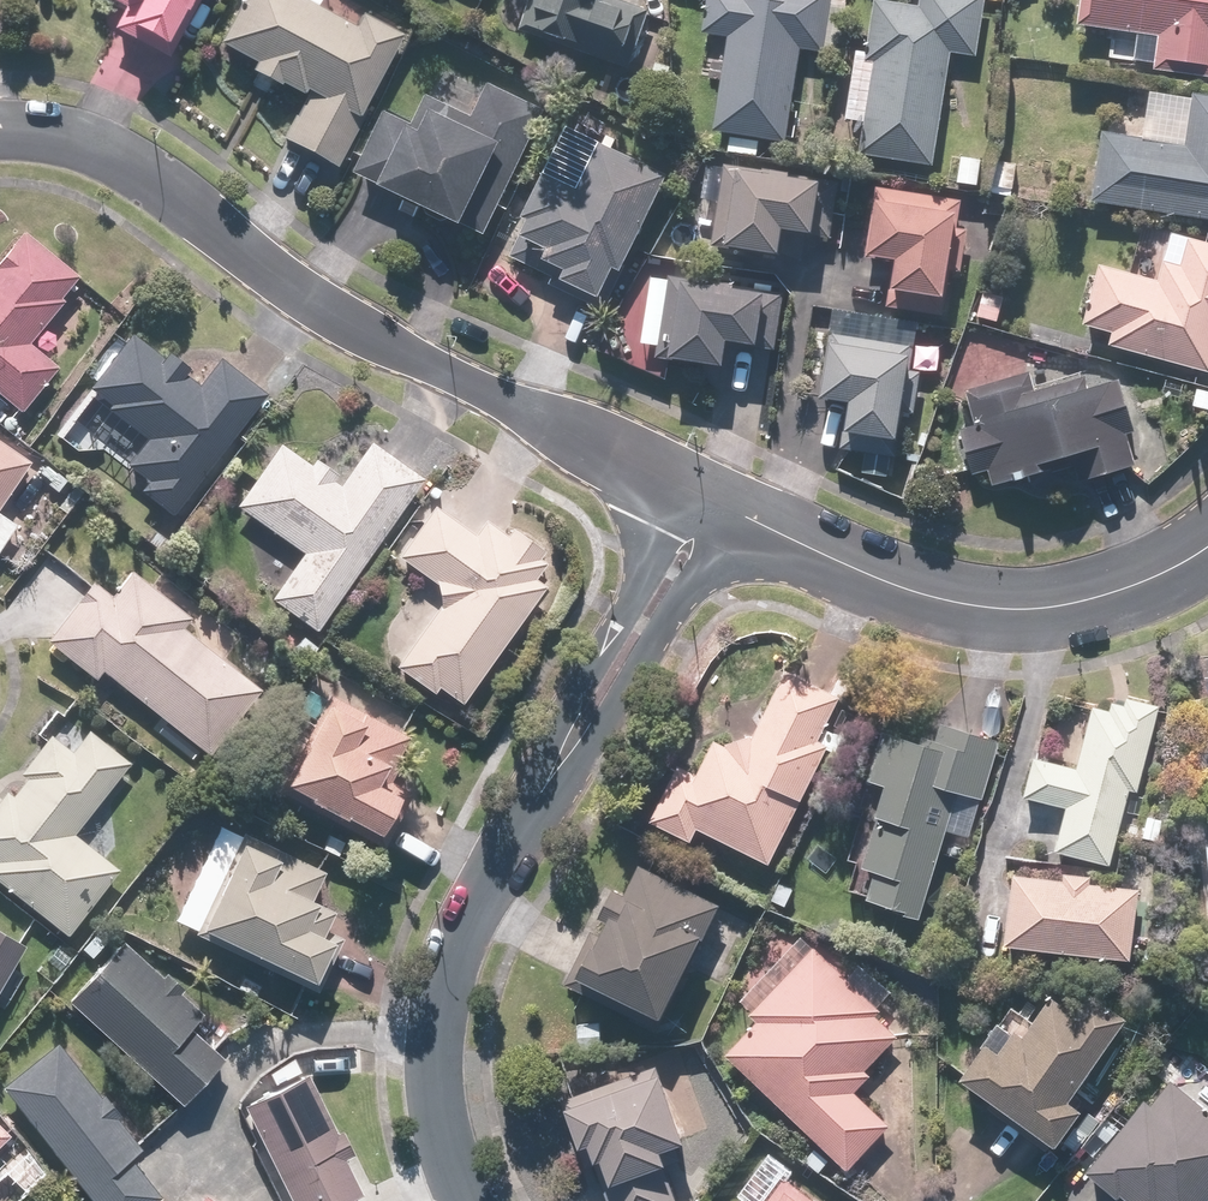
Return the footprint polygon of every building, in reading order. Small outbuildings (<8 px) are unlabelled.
[(197,0),(111,0),(122,7),(110,28),(163,59),(197,0)] [(403,35),(362,14),(353,30),(315,9),(319,0),(239,0),(216,45),(253,65),(248,74),(281,92),(283,87),(302,97),(279,142),(339,174),(365,122),(359,119),(403,35)] [(515,33),(623,73),(645,13),(611,1),(611,0),(528,0),(515,33)] [(789,145),(798,53),(823,55),(829,0),(708,0),(704,37),(726,40),(716,137),(732,139),(731,157),(755,160),(757,141),(789,145)] [(875,1),(872,53),(852,51),(845,159),(936,165),(944,57),(981,60),(986,0),(921,0),(921,4),(875,1)] [(1073,22),(1154,35),(1148,72),(1207,81),(1207,0),(1076,0),(1073,22)] [(484,239),(544,109),(491,85),(489,90),(442,68),(416,124),(383,109),(352,177),(484,239)] [(1101,131),(1091,209),(1207,223),(1207,100),(1189,98),(1184,141),(1101,131)] [(623,272),(666,176),(594,143),(575,187),(545,173),(505,262),(601,304),(616,269),(623,272)] [(978,159),(957,157),(955,187),(977,189),(978,159)] [(791,170),(719,164),(712,250),(781,256),(783,233),(837,237),(842,183),(790,179),(791,170)] [(961,199),(875,189),(867,257),(891,260),(885,312),(946,319),(961,199)] [(10,408),(21,418),(61,372),(28,344),(63,305),(58,301),(76,281),(23,235),(0,261),(0,420),(10,408)] [(1097,265),(1080,328),(1110,336),(1105,352),(1136,360),(1137,356),(1207,375),(1207,371),(1207,245),(1188,240),(1182,260),(1163,255),(1155,281),(1097,265)] [(731,282),(672,278),(671,285),(650,284),(646,343),(664,344),(663,364),(727,367),(728,344),(756,345),(759,291),(731,289),(731,282)] [(912,320),(826,313),(819,400),(847,402),(845,432),(857,433),(856,453),(899,456),(906,349),(910,349),(912,320)] [(89,445),(104,426),(120,440),(101,462),(169,519),(268,400),(222,362),(198,391),(183,379),(190,371),(169,354),(163,360),(131,333),(74,401),(86,411),(70,429),(89,445)] [(1136,431),(1119,379),(1084,390),(1079,375),(1031,391),(1025,371),(969,389),(980,423),(958,431),(972,473),(980,470),(988,493),(1043,475),(1040,466),(1070,456),(1079,483),(1138,464),(1128,434),(1136,431)] [(1167,464),(1158,416),(1137,420),(1147,468),(1167,464)] [(36,459),(0,433),(0,510),(36,459)] [(312,633),(421,480),(368,442),(336,488),(329,482),(334,475),(310,457),(305,465),(275,444),(230,508),(301,559),(270,603),(312,633)] [(456,707),(542,587),(533,582),(543,566),(536,562),(544,548),(508,526),(504,534),(485,523),(478,534),(431,505),(396,562),(436,586),(437,608),(394,669),(434,697),(437,693),(456,707)] [(0,517),(0,553),(17,529),(0,517)] [(194,617),(131,569),(110,597),(91,583),(42,648),(89,684),(98,672),(212,758),(265,688),(186,628),(194,617)] [(768,868),(832,738),(821,733),(839,697),(784,669),(748,742),(732,734),(726,748),(710,740),(694,773),(676,764),(646,825),(688,846),(695,832),(768,868)] [(289,713),(255,780),(377,843),(403,793),(382,782),(409,732),(361,707),(365,700),(335,684),(313,725),(289,713)] [(1139,795),(1159,709),(1126,701),(1124,710),(1109,706),(1108,713),(1086,708),(1072,769),(1034,760),(1025,799),(1068,809),(1058,855),(1113,867),(1130,793),(1139,795)] [(74,834),(128,765),(55,708),(36,733),(43,738),(18,769),(28,776),(10,798),(3,792),(0,796),(0,890),(65,941),(121,871),(74,834)] [(946,834),(971,841),(999,742),(939,725),(933,746),(888,733),(862,823),(871,825),(858,871),(871,875),(864,901),(922,917),(946,834)] [(210,824),(167,925),(311,987),(329,945),(319,940),(332,910),(311,901),(323,873),(210,824)] [(659,1032),(723,907),(638,864),(621,896),(614,893),(567,985),(659,1032)] [(1131,961),(1136,888),(1086,884),(1086,878),(1060,876),(1059,884),(1008,880),(1003,951),(1131,961)] [(23,948),(0,934),(0,986),(23,948)] [(119,942),(63,1004),(182,1111),(224,1064),(187,1031),(202,1014),(182,997),(185,993),(163,973),(159,978),(119,942)] [(755,1022),(722,1056),(846,1175),(889,1129),(854,1096),(870,1079),(861,1071),(894,1038),(875,1019),(882,1012),(814,947),(748,1015),(755,1022)] [(1025,1031),(1018,1026),(1012,1035),(996,1024),(954,1082),(1052,1151),(1080,1111),(1066,1101),(1123,1022),(1086,996),(1072,1016),(1048,999),(1025,1031)] [(90,1200),(161,1200),(162,1200),(130,1160),(144,1149),(118,1117),(121,1114),(102,1091),(97,1095),(55,1042),(0,1086),(0,1088),(90,1200)] [(657,1071),(563,1103),(579,1153),(590,1150),(606,1200),(678,1200),(662,1154),(682,1147),(657,1071)] [(239,1106),(285,1200),(358,1200),(357,1200),(363,1198),(345,1161),(351,1158),(310,1072),(239,1106)] [(1085,1172),(1120,1200),(1207,1200),(1207,1115),(1169,1082),(1149,1106),(1144,1101),(1085,1172)] [(10,1141),(0,1130),(0,1151),(10,1141)] [(783,1176),(763,1200),(816,1200),(783,1176)]
